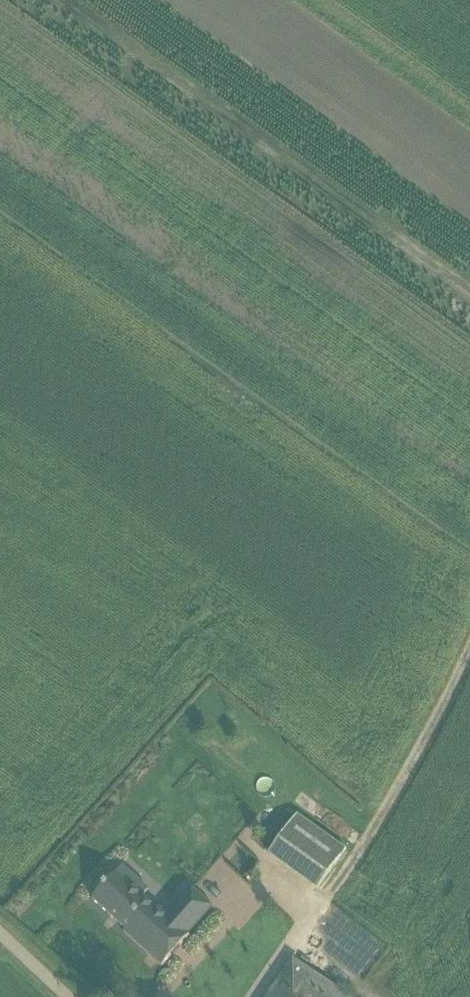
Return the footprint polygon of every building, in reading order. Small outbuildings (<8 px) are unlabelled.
[(346,851),(297,815),(268,856),(318,890),(346,851)] [(118,873),(117,873),(92,901),(125,931),(123,933),(161,967),(189,936),(188,935),(212,907),(192,889),(167,916),(159,909),(157,911),(142,898),(148,891),(134,878),(123,891),(112,880),(118,873)] [(268,996),(345,996),(319,979),(293,961),(268,996)]
